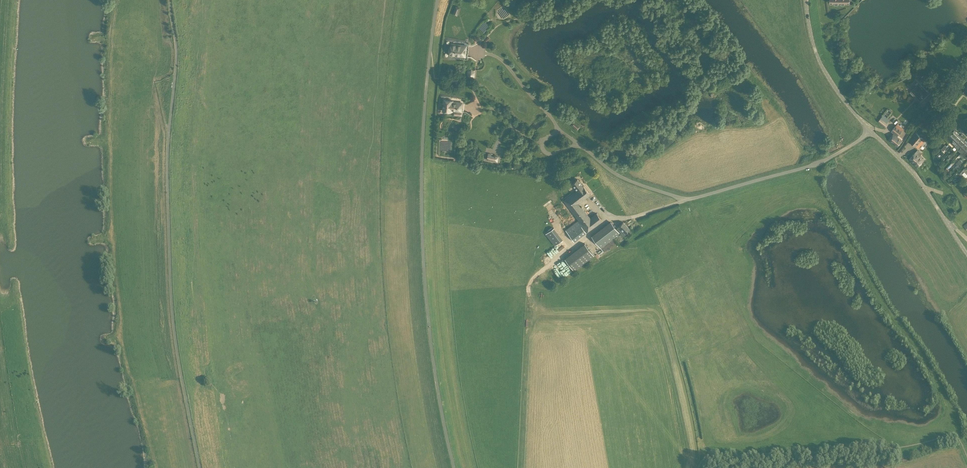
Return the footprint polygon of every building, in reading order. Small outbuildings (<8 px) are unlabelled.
[(483,33),(489,26),(484,21),(478,28),(483,33)] [(467,57),(469,45),(464,45),(451,43),(451,46),(449,47),(449,51),(450,52),(450,55),(467,57)] [(475,72),(471,69),(467,71),(466,75),(470,78),(474,76),(475,72)] [(924,76),(919,81),(930,92),(936,87),(924,76)] [(918,85),(913,91),(922,99),(927,92),(918,85)] [(463,111),(464,103),(453,102),(451,102),(451,100),(443,100),(443,103),(442,104),(442,106),(443,107),(442,110),(450,111),(450,110),(453,110),(461,111),(463,111)] [(880,119),(879,120),(879,121),(878,121),(886,127),(889,123),(887,122),(890,119),(883,115),(880,119)] [(580,127),(573,121),(570,124),(577,130),(580,127)] [(897,136),(903,128),(897,123),(891,130),(894,132),(889,139),(897,146),(902,140),(897,136)] [(950,141),(958,133),(956,131),(957,129),(954,126),(949,131),(951,133),(946,138),(950,141)] [(516,132),(508,136),(511,143),(519,138),(516,132)] [(916,133),(909,141),(916,146),(923,138),(916,133)] [(958,133),(950,141),(954,145),(963,135),(962,134),(960,135),(958,133)] [(963,135),(954,145),(958,148),(966,140),(963,138),(965,137),(963,135)] [(958,148),(962,152),(966,146),(966,142),(966,140),(958,148)] [(917,166),(924,159),(920,155),(922,153),(917,149),(916,151),(909,159),(917,166)] [(945,152),(943,150),(942,150),(937,155),(939,158),(945,152)] [(488,153),(488,154),(487,159),(497,162),(498,156),(492,155),(492,154),(488,153)] [(602,220),(597,213),(590,218),(579,203),(590,194),(583,185),(583,186),(577,179),(571,183),(577,190),(564,200),(579,220),(566,230),(574,241),(602,220)] [(620,233),(611,221),(591,235),(603,252),(616,242),(613,238),(620,233)] [(625,232),(630,228),(623,221),(619,226),(616,228),(621,232),(620,233),(623,237),(626,233),(625,232)] [(554,228),(546,234),(555,246),(563,240),(554,228)] [(562,241),(557,245),(561,251),(566,247),(562,241)] [(594,255),(585,243),(565,258),(574,270),(594,255)] [(555,247),(539,256),(542,261),(558,253),(555,247)]
